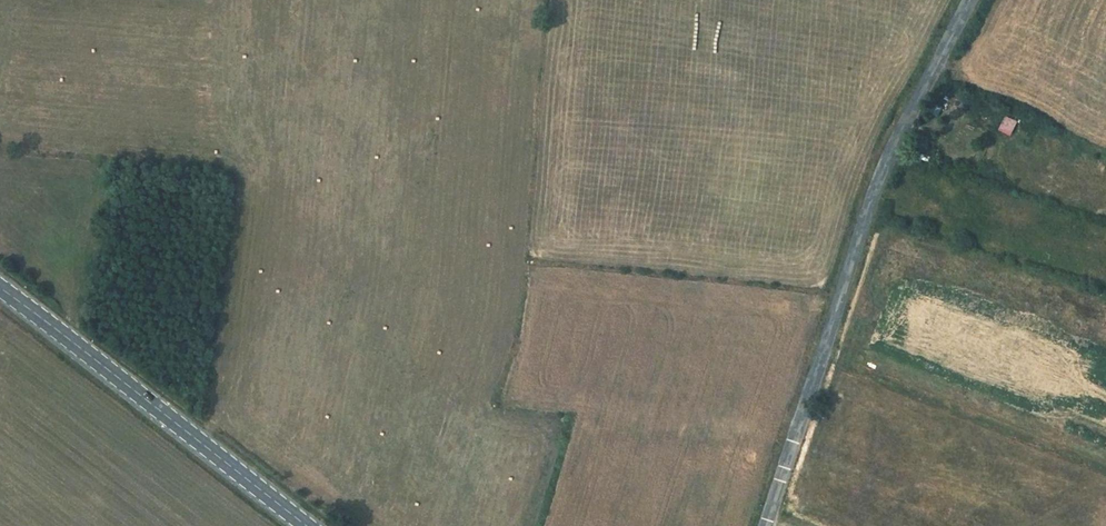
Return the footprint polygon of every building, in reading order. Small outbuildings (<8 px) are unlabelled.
[(1005,115),(998,130),(1010,135),(1017,121),(1005,115)]
